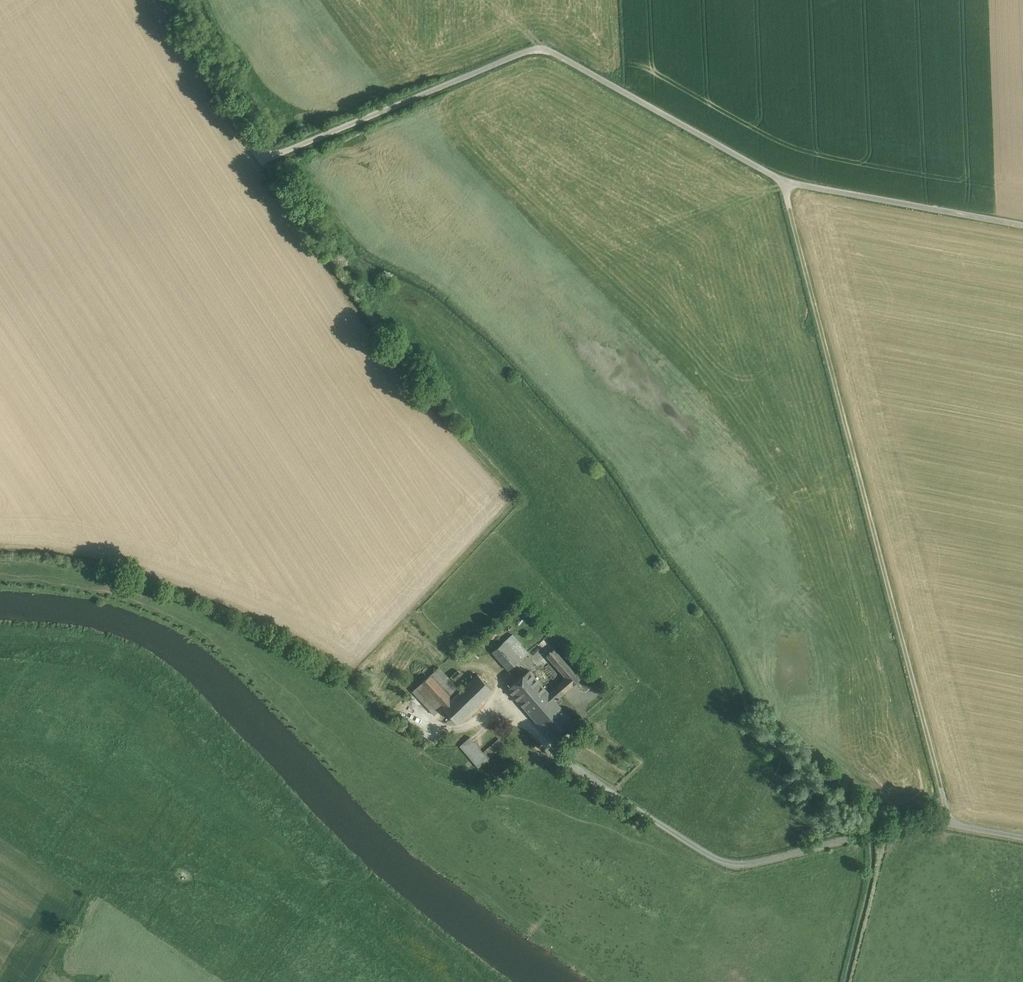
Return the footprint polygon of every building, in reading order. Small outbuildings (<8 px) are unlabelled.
[(513,634),(492,652),(508,670),(528,652),(513,634)] [(566,677),(549,693),(556,701),(559,704),(562,701),(559,697),(580,678),(555,648),(547,655),(566,677)] [(461,690),(439,667),(416,688),(438,711),(443,707),(458,723),(492,690),(478,674),(461,690)] [(549,693),(529,670),(508,688),(535,719),(556,701),(549,693)] [(556,701),(535,719),(554,741),(575,723),(559,704),(556,701)] [(490,747),(484,752),(470,737),(461,745),(479,767),(495,753),(490,747)]
